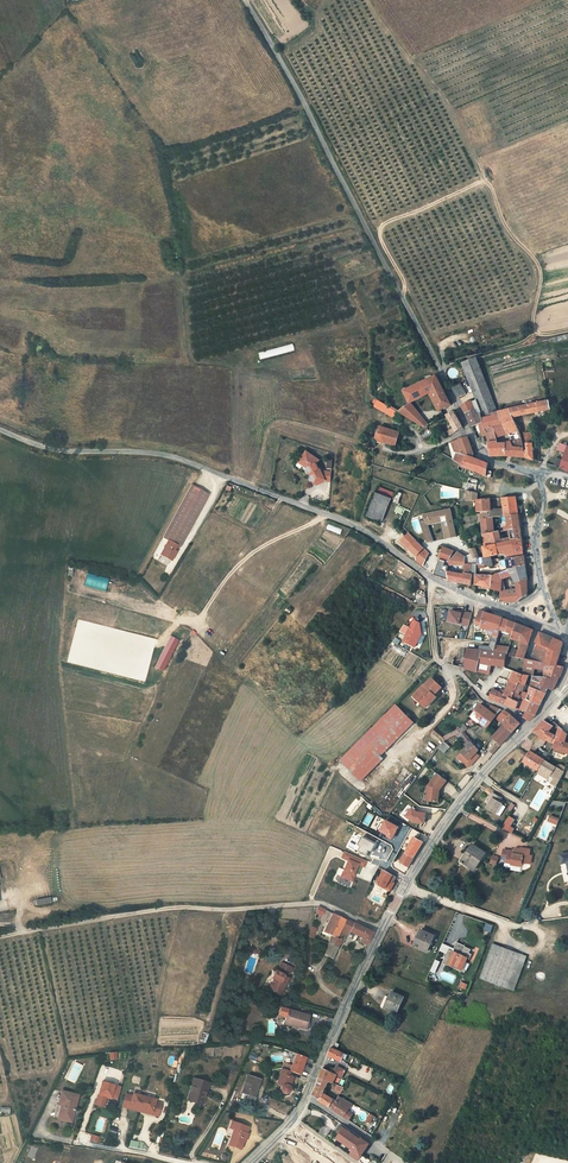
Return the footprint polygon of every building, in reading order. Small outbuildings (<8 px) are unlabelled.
[(258,352),(259,359),(294,350),(292,344),(258,352)] [(494,400),(478,359),(464,364),(478,401),(480,405),(494,400)] [(391,407),(393,409),(399,412),(410,403),(429,394),(439,411),(442,409),(451,404),(448,398),(442,387),(436,377),(405,391),(404,392),(407,397),(391,407)] [(466,394),(460,383),(452,387),(458,398),(466,394)] [(494,417),(493,414),(499,413),(494,400),(480,405),(482,412),(478,414),(473,402),(462,405),(466,413),(469,420),(472,427),(479,425),(484,423),(483,419),(494,417)] [(398,413),(378,401),(375,407),(395,418),(398,413)] [(473,402),(478,414),(482,412),(480,405),(478,401),(473,402)] [(520,408),(499,413),(503,425),(506,433),(507,435),(519,432),(514,418),(552,410),(550,401),(520,408)] [(413,421),(424,427),(428,424),(410,403),(399,412),(407,417),(413,421)] [(454,428),(446,433),(449,437),(464,428),(460,422),(454,411),(447,415),(454,428)] [(484,423),(479,425),(480,427),(482,427),(484,436),(487,435),(486,434),(495,434),(495,428),(503,425),(499,413),(493,414),(494,417),(483,419),(484,423)] [(486,434),(487,435),(488,442),(496,442),(496,436),(506,433),(503,425),(495,428),(495,434),(486,434)] [(399,433),(379,427),(376,439),(384,442),(384,443),(396,446),(399,433)] [(510,442),(511,447),(512,457),(515,457),(526,458),(525,454),(522,444),(519,432),(507,435),(510,442)] [(524,449),(525,454),(526,458),(534,460),(532,434),(523,434),(525,444),(526,449),(524,449)] [(470,445),(468,437),(453,442),(455,452),(457,453),(468,456),(472,458),(473,454),(470,445)] [(490,456),(505,456),(505,444),(496,444),(496,442),(488,442),(490,448),(490,456)] [(567,472),(567,449),(567,448),(562,461),(560,469),(567,472)] [(455,461),(463,466),(468,456),(457,453),(455,461)] [(307,471),(316,484),(325,478),(317,468),(318,467),(313,463),(315,459),(307,456),(307,458),(300,455),(297,463),(301,465),(300,467),(305,469),(307,468),(308,471),(307,471)] [(468,456),(463,466),(463,467),(473,470),(478,472),(486,476),(486,477),(491,478),(492,471),(487,470),(488,464),(472,458),(468,456)] [(562,461),(555,458),(553,467),(557,468),(560,469),(562,461)] [(391,498),(395,499),(397,493),(378,486),(377,490),(376,492),(391,498)] [(207,496),(194,490),(166,544),(169,545),(178,550),(207,496)] [(477,492),(468,490),(467,500),(477,499),(477,492)] [(398,491),(397,493),(395,499),(393,502),(398,504),(402,493),(398,491)] [(383,520),(391,498),(376,492),(368,515),(383,520)] [(508,497),(502,498),(504,509),(505,516),(507,516),(518,515),(517,509),(516,497),(508,497)] [(490,498),(477,499),(478,512),(481,512),(481,516),(481,518),(492,517),(505,516),(504,509),(491,510),(490,498)] [(444,524),(447,538),(457,535),(451,508),(423,514),(426,523),(443,520),(444,524)] [(423,514),(418,516),(419,518),(423,529),(428,528),(426,523),(423,514)] [(518,515),(507,516),(509,526),(509,530),(520,528),(519,521),(518,515)] [(494,532),(492,517),(481,518),(483,533),(494,532)] [(443,520),(426,523),(428,528),(433,541),(435,540),(430,527),(442,524),(445,538),(447,538),(444,524),(443,520)] [(428,528),(423,529),(428,542),(431,542),(433,541),(428,528)] [(505,555),(507,555),(523,551),(522,541),(520,529),(520,528),(509,530),(511,542),(512,546),(502,548),(501,544),(499,532),(496,532),(499,554),(501,554),(505,555)] [(480,558),(478,558),(478,564),(493,566),(492,559),(491,556),(499,554),(496,532),(494,532),(483,533),(485,546),(484,546),(485,557),(480,558)] [(428,553),(408,533),(400,541),(416,557),(416,560),(422,565),(428,553)] [(178,550),(169,545),(161,560),(172,565),(177,556),(175,555),(178,550)] [(441,558),(451,561),(459,552),(456,551),(446,546),(441,558)] [(473,559),(478,558),(480,558),(475,548),(469,549),(473,559)] [(465,574),(449,570),(449,579),(459,581),(472,585),(473,575),(471,574),(471,564),(466,563),(466,557),(465,556),(459,552),(451,561),(450,564),(465,565),(465,574)] [(509,569),(521,566),(525,566),(525,561),(524,556),(511,558),(507,558),(506,559),(508,570),(509,569)] [(435,574),(449,579),(449,570),(450,564),(451,561),(441,558),(435,574)] [(512,575),(515,582),(527,579),(527,578),(526,573),(525,566),(521,566),(509,569),(512,575)] [(520,599),(516,586),(510,587),(510,590),(505,590),(502,578),(512,575),(509,569),(508,570),(497,573),(492,575),(492,588),(500,590),(501,599),(501,601),(507,602),(515,602),(520,599)] [(88,572),(84,585),(106,591),(109,578),(88,572)] [(476,584),(492,588),(492,575),(477,574),(476,574),(476,584)] [(515,582),(516,586),(520,599),(527,595),(527,592),(527,584),(527,579),(515,582)] [(457,612),(451,610),(448,621),(469,626),(472,613),(465,612),(462,611),(462,613),(457,612)] [(485,612),(480,611),(476,621),(475,629),(475,631),(475,632),(482,631),(484,621),(485,612)] [(488,613),(485,612),(484,621),(482,631),(485,631),(485,628),(495,630),(494,635),(498,636),(500,629),(503,618),(498,616),(488,613)] [(503,618),(500,629),(507,631),(509,620),(503,618)] [(509,620),(507,631),(513,633),(516,623),(512,621),(509,620)] [(420,624),(414,621),(410,629),(407,635),(404,641),(414,647),(421,633),(420,624)] [(510,656),(517,657),(528,627),(524,626),(516,623),(513,633),(512,636),(511,641),(513,642),(510,656)] [(400,631),(407,635),(410,629),(404,626),(400,631)] [(534,630),(528,627),(517,657),(524,658),(534,630)] [(551,649),(554,638),(546,635),(539,632),(536,643),(538,644),(551,649)] [(179,640),(171,636),(156,666),(163,670),(179,640)] [(552,650),(548,663),(548,666),(556,666),(556,665),(558,658),(560,651),(562,642),(554,638),(551,649),(552,650)] [(496,642),(492,641),(490,647),(480,646),(479,650),(482,651),(493,653),(495,646),(496,642)] [(538,644),(532,660),(536,661),(538,661),(548,663),(552,650),(551,649),(538,644)] [(493,653),(500,654),(502,647),(495,646),(493,653)] [(506,655),(508,651),(509,647),(502,647),(500,654),(506,655)] [(465,649),(465,651),(464,668),(465,668),(477,672),(477,671),(482,651),(479,650),(465,649)] [(493,653),(482,651),(477,671),(489,674),(491,666),(505,667),(506,659),(506,655),(500,654),(493,653)] [(532,660),(527,659),(525,658),(524,663),(522,674),(528,675),(529,668),(534,669),(536,661),(532,660)] [(563,666),(556,665),(556,666),(548,666),(548,663),(538,661),(536,661),(534,669),(529,668),(528,675),(533,676),(541,677),(544,677),(544,673),(553,673),(560,676),(562,671),(563,666)] [(497,701),(505,704),(508,698),(512,699),(514,694),(519,684),(522,674),(513,671),(504,692),(501,690),(500,693),(497,701)] [(528,675),(522,674),(519,684),(525,685),(528,675)] [(546,691),(548,686),(549,684),(540,682),(541,677),(533,676),(531,686),(546,691)] [(555,685),(558,680),(552,678),(544,677),(541,677),(540,682),(549,684),(548,686),(553,690),(555,685)] [(439,692),(437,692),(442,687),(441,687),(432,678),(425,685),(427,686),(425,688),(427,690),(416,701),(418,703),(426,711),(437,699),(435,697),(438,694),(439,692)] [(520,692),(522,693),(525,685),(519,684),(514,694),(519,696),(520,692)] [(533,717),(536,715),(541,702),(546,691),(531,686),(528,695),(526,700),(531,702),(526,712),(525,713),(523,717),(529,720),(533,717)] [(416,701),(427,690),(425,688),(423,687),(411,700),(416,704),(418,703),(416,701)] [(491,698),(497,701),(500,693),(493,691),(491,698)] [(512,699),(508,698),(505,704),(516,709),(518,704),(518,702),(519,701),(520,697),(525,699),(523,702),(522,706),(520,709),(526,712),(531,702),(526,700),(528,695),(522,693),(520,692),(519,696),(514,694),(512,699)] [(480,704),(471,716),(486,728),(496,716),(480,704)] [(341,759),(352,770),(384,738),(392,746),(415,723),(396,705),(341,759)] [(510,714),(504,710),(496,719),(504,725),(512,732),(520,723),(511,715),(510,714)] [(553,741),(554,735),(547,731),(551,724),(543,720),(538,725),(533,731),(539,735),(547,740),(552,743),(553,741)] [(495,735),(493,737),(498,742),(501,744),(502,743),(511,733),(512,732),(504,725),(495,735)] [(557,740),(565,742),(567,733),(560,727),(557,737),(557,740)] [(469,745),(472,742),(463,731),(459,733),(469,745)] [(541,748),(543,746),(547,740),(539,735),(534,744),(541,748)] [(392,746),(384,738),(352,770),(360,778),(392,746)] [(565,742),(557,740),(555,745),(553,748),(554,749),(564,752),(565,753),(567,745),(567,743),(565,742)] [(444,741),(438,748),(444,753),(451,746),(444,741)] [(479,750),(472,742),(469,745),(461,754),(458,758),(465,764),(472,764),(479,756),(476,753),(477,751),(479,750)] [(493,753),(501,744),(498,742),(489,752),(490,753),(492,754),(493,753)] [(541,748),(534,744),(530,751),(533,753),(541,748)] [(538,771),(545,760),(533,753),(530,751),(523,762),(537,770),(538,771)] [(560,769),(545,760),(538,771),(537,773),(547,779),(548,782),(551,785),(554,779),(560,769)] [(554,779),(559,782),(564,772),(560,769),(554,779)] [(428,786),(428,794),(432,795),(431,801),(439,802),(440,790),(447,780),(444,778),(437,774),(428,786)] [(502,798),(494,793),(488,802),(490,803),(487,807),(500,815),(506,806),(502,804),(502,803),(500,801),(502,798)] [(425,813),(416,812),(411,808),(405,816),(413,822),(423,823),(425,813)] [(547,821),(557,825),(559,818),(549,814),(547,821)] [(501,828),(512,833),(514,829),(510,826),(514,820),(509,816),(501,828)] [(386,837),(391,839),(398,827),(385,820),(379,831),(387,835),(386,837)] [(413,860),(423,842),(413,836),(400,861),(409,866),(413,860)] [(357,845),(360,846),(358,851),(365,855),(368,850),(370,852),(374,844),(361,837),(357,845)] [(485,854),(473,845),(461,859),(474,869),(485,854)] [(504,851),(503,860),(508,861),(508,860),(513,860),(513,863),(514,865),(523,866),(523,862),(531,863),(532,854),(529,854),(530,848),(520,848),(520,849),(515,849),(515,853),(513,854),(511,852),(504,851)] [(357,865),(363,867),(366,861),(344,852),(342,858),(348,860),(357,865)] [(500,859),(494,857),(491,863),(497,866),(500,859)] [(357,865),(348,860),(341,876),(352,881),(354,875),(353,874),(355,870),(357,865)] [(395,876),(384,870),(377,884),(389,891),(394,882),(392,881),(395,876)] [(50,897),(36,900),(37,905),(51,902),(50,897)] [(322,908),(318,907),(316,913),(322,915),(325,909),(322,908)] [(323,932),(330,936),(328,943),(337,948),(339,944),(341,940),(337,937),(346,919),(333,913),(323,932)] [(341,945),(349,932),(354,923),(346,919),(337,937),(341,940),(339,944),(341,945)] [(373,932),(354,923),(349,932),(362,938),(360,942),(366,945),(373,932)] [(314,939),(317,928),(311,926),(308,937),(314,939)] [(414,947),(426,953),(434,936),(422,930),(414,947)] [(325,954),(332,958),(333,959),(337,948),(328,943),(325,954)] [(452,953),(440,946),(438,951),(445,954),(440,963),(443,965),(443,964),(446,966),(447,963),(460,970),(464,961),(467,962),(469,957),(467,956),(469,951),(463,948),(464,947),(455,943),(452,949),(453,950),(452,953)] [(441,944),(440,946),(452,953),(453,950),(452,949),(441,944)] [(528,958),(495,944),(481,977),(514,991),(528,958)] [(438,962),(433,960),(428,970),(432,973),(438,962)] [(287,975),(292,966),(283,962),(279,971),(277,970),(274,977),(275,978),(274,981),(273,980),(272,980),(271,981),(272,984),(270,988),(280,993),(289,977),(287,975)] [(391,991),(384,1006),(396,1013),(403,997),(391,991)] [(281,1009),(279,1016),(286,1018),(285,1022),(296,1025),(296,1027),(308,1030),(311,1017),(288,1011),(281,1009)] [(345,1053),(337,1049),(332,1046),(328,1055),(342,1061),(345,1053)] [(296,1056),(292,1065),(290,1070),(299,1074),(306,1058),(296,1056)] [(285,1062),(282,1068),(288,1070),(290,1070),(292,1065),(285,1062)] [(330,1068),(329,1071),(337,1075),(341,1076),(345,1069),(337,1065),(335,1069),(333,1068),(333,1067),(330,1066),(329,1068),(330,1068)] [(288,1070),(282,1068),(277,1082),(279,1083),(278,1087),(280,1088),(280,1090),(281,1091),(282,1093),(284,1093),(286,1093),(288,1093),(289,1091),(290,1090),(290,1088),(289,1086),(293,1077),(287,1075),(288,1070)] [(323,1068),(320,1078),(329,1081),(333,1083),(337,1075),(329,1071),(323,1068)] [(259,1079),(247,1075),(241,1091),(253,1096),(259,1079)] [(323,1092),(329,1081),(320,1078),(317,1086),(313,1095),(320,1098),(323,1092)] [(189,1100),(201,1104),(207,1085),(192,1080),(190,1087),(192,1087),(189,1100)] [(117,1100),(120,1088),(101,1083),(96,1101),(104,1103),(106,1097),(117,1100)] [(336,1087),(334,1091),(341,1093),(348,1096),(351,1089),(344,1086),(344,1087),(333,1083),(332,1086),(336,1087)] [(76,1094),(59,1091),(58,1104),(60,1104),(58,1118),(70,1120),(72,1108),(74,1109),(76,1094)] [(337,1100),(323,1092),(320,1098),(319,1100),(337,1112),(349,1120),(355,1112),(348,1109),(352,1103),(339,1096),(337,1100)] [(129,1106),(140,1109),(142,1099),(132,1096),(125,1094),(122,1107),(128,1109),(129,1106)] [(142,1099),(140,1109),(151,1112),(150,1115),(157,1116),(161,1104),(154,1102),(142,1099)] [(228,1143),(242,1148),(249,1126),(233,1120),(231,1126),(233,1127),(228,1143)] [(336,1131),(340,1134),(344,1128),(340,1125),(336,1131)] [(353,1134),(344,1128),(340,1134),(337,1138),(354,1149),(350,1154),(358,1160),(369,1143),(361,1138),(361,1139),(353,1134)]
